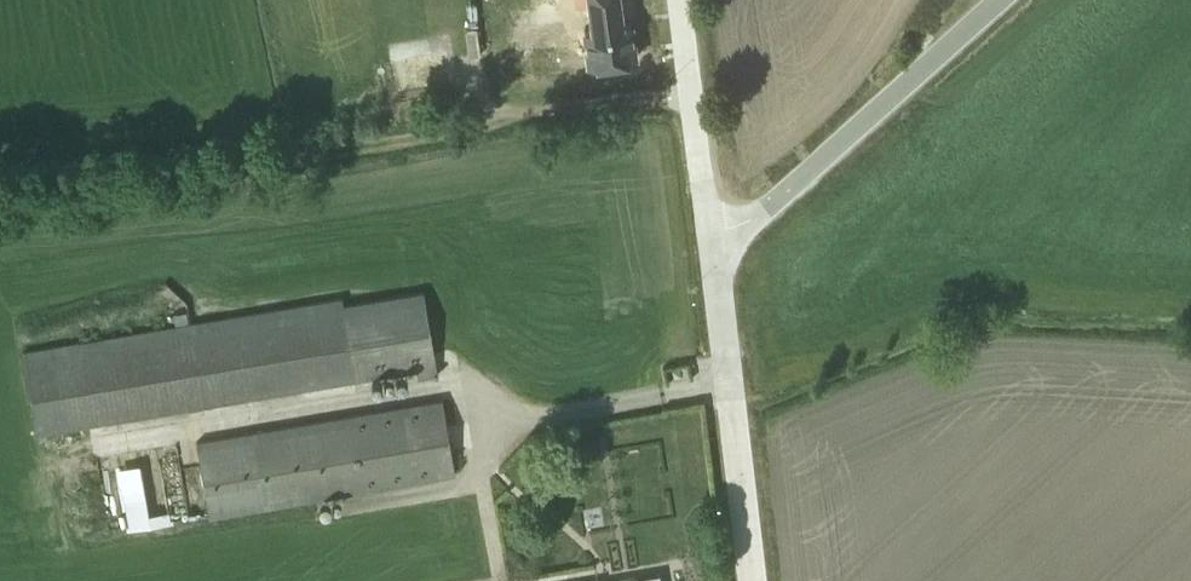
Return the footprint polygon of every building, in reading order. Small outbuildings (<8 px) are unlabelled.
[(585,65),(633,59),(628,24),(620,25),(617,0),(572,0),(573,6),(585,5),(588,30),(580,31),(585,65)] [(35,438),(432,368),(418,286),(340,300),(339,292),(19,348),(35,438)] [(439,400),(193,443),(205,511),(451,468),(439,400)] [(119,496),(124,527),(167,521),(158,457),(133,461),(138,494),(119,496)]
